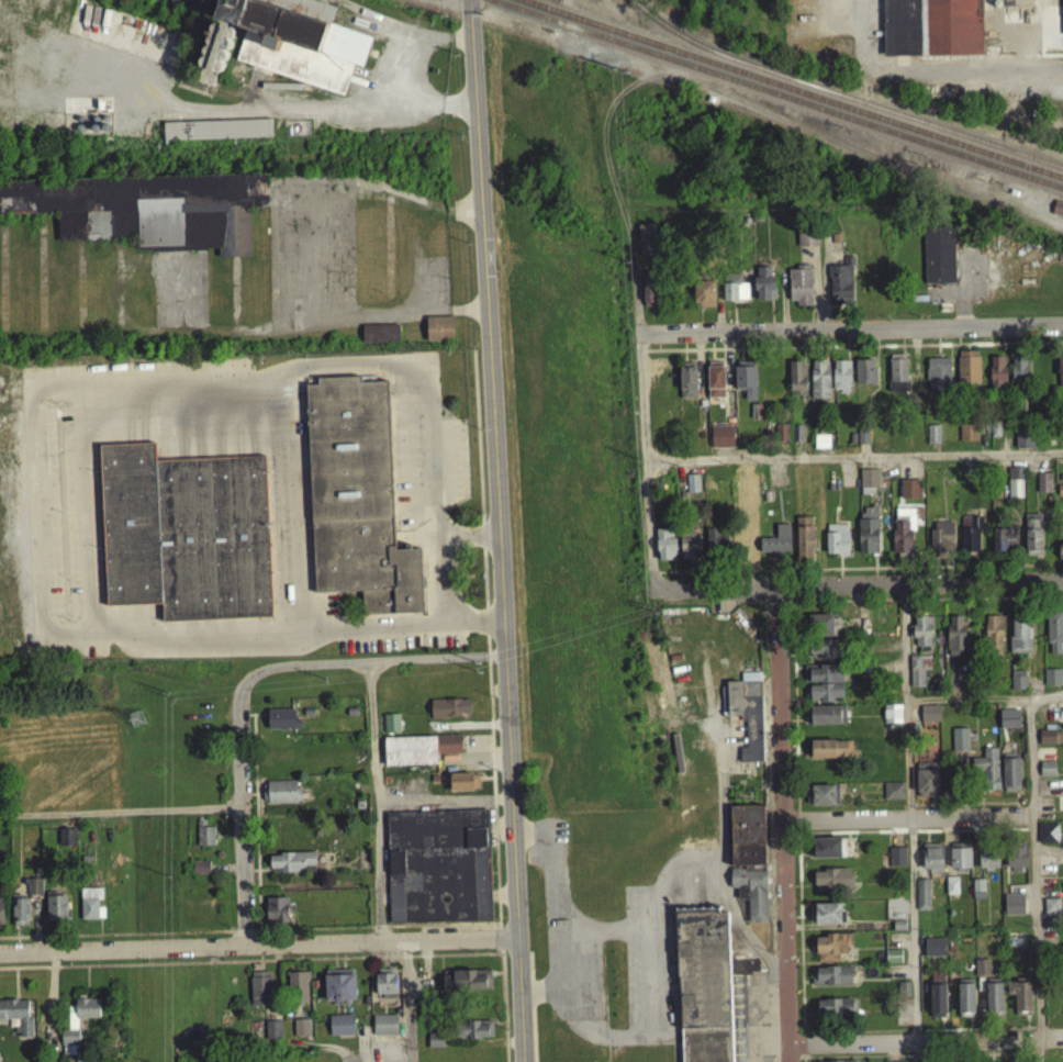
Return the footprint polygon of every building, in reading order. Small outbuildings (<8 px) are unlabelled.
[(343,100),(351,70),(361,74),(370,43),(329,31),(334,12),(294,0),(173,0),(170,11),(213,24),(199,74),(217,79),(232,31),(246,34),(236,68),(343,100)] [(983,61),(981,5),(1034,4),(1034,0),(882,0),(883,62),(983,61)] [(161,125),(161,145),(269,144),(269,124),(161,125)] [(58,219),(58,245),(137,244),(137,256),(217,255),(217,261),(249,261),(249,211),(268,211),(267,181),(0,185),(0,219),(58,219)] [(1054,207),(1051,221),(1062,223),(1062,209),(1054,207)] [(655,231),(638,231),(639,262),(656,261),(655,231)] [(924,290),(954,289),(953,233),(923,234),(924,290)] [(797,253),(817,253),(816,235),(796,235),(797,253)] [(829,272),(830,311),(852,311),(851,272),(829,272)] [(754,307),(773,307),(772,274),(754,274),(754,307)] [(789,311),(811,310),(811,275),(788,276),(789,311)] [(658,281),(641,281),(642,311),(659,310),(658,281)] [(747,307),(747,285),(723,284),(723,307),(747,307)] [(693,313),(713,313),(714,288),(693,287),(693,313)] [(425,346),(451,346),(451,322),(425,322),(425,346)] [(361,329),(361,347),(398,347),(398,329),(361,329)] [(958,391),(980,390),(978,357),(957,358),(958,391)] [(906,360),(888,361),(889,399),(907,399),(906,360)] [(1011,363),(1012,391),(1029,390),(1028,362),(1011,363)] [(1006,395),(1005,363),(989,363),(990,396),(1006,395)] [(927,398),(950,397),(949,364),(926,365),(927,398)] [(874,366),(854,366),(855,391),(874,390),(874,366)] [(755,367),(734,367),(734,397),(744,397),(745,406),(755,406),(755,367)] [(832,398),(850,398),(849,367),(832,367),(832,398)] [(806,401),(805,368),(788,369),(789,402),(806,401)] [(811,405),(829,404),(828,368),(810,368),(811,405)] [(696,405),(696,369),(679,369),(680,405),(696,405)] [(707,404),(723,404),(723,369),(707,369),(707,404)] [(310,597),(360,596),(360,619),(421,618),(418,556),(389,557),(384,388),(359,388),(358,382),(315,383),(316,389),(304,389),(310,597)] [(959,447),(977,448),(977,431),(959,430),(959,447)] [(787,431),(776,431),(776,448),(787,448),(787,431)] [(734,454),(733,432),(710,433),(710,454),(734,454)] [(927,450),(940,450),(939,432),(926,432),(927,450)] [(1014,455),(1032,455),(1033,436),(1015,435),(1014,455)] [(265,460),(155,463),(154,447),(99,449),(103,608),(159,607),(159,623),(269,621),(265,460)] [(1022,474),(1007,474),(1007,505),(1022,504),(1022,474)] [(878,498),(878,476),(860,476),(860,499),(878,498)] [(1037,499),(1051,499),(1050,480),(1036,480),(1037,499)] [(698,481),(686,481),(687,499),(699,499),(698,481)] [(920,505),(920,486),(900,486),(900,505),(920,505)] [(879,513),(859,512),(858,559),(878,560),(879,513)] [(912,514),(892,515),(893,564),(914,564),(912,514)] [(1042,563),(1041,522),(1024,522),(1025,564),(1042,563)] [(812,523),(795,524),(797,564),(814,564),(812,523)] [(961,523),(961,559),(978,558),(977,534),(983,534),(982,523),(961,523)] [(953,562),(953,528),(931,528),(931,562),(953,562)] [(790,558),(789,530),(775,531),(775,544),(759,545),(759,559),(790,558)] [(848,531),(826,530),(825,561),(848,561),(848,531)] [(656,534),(656,567),(676,567),(676,544),(668,544),(668,534),(656,534)] [(706,535),(706,558),(726,558),(726,534),(706,535)] [(992,558),(1016,557),(1016,534),(991,535),(992,558)] [(680,564),(701,564),(701,544),(693,544),(693,539),(681,539),(680,564)] [(1062,662),(1062,618),(1046,618),(1047,662),(1062,662)] [(807,621),(807,641),(837,642),(838,622),(807,621)] [(913,652),(931,652),(932,623),(913,622),(913,652)] [(964,622),(946,623),(947,663),(965,663),(964,622)] [(1002,622),(985,622),(984,662),(1002,662),(1002,622)] [(1011,660),(1031,660),(1030,622),(1010,622),(1011,660)] [(842,646),(807,647),(807,664),(842,664),(842,646)] [(924,693),(923,676),(930,676),(929,662),(909,662),(910,693),(924,693)] [(804,672),(805,690),(809,690),(810,709),(843,708),(842,671),(804,672)] [(1044,691),(1060,692),(1060,677),(1044,676),(1044,691)] [(1025,696),(1025,677),(1011,677),(1011,696),(1025,696)] [(762,768),(759,679),(741,679),(741,687),(726,688),(727,722),(744,722),(745,753),(740,753),(740,769),(762,768)] [(430,724),(461,724),(461,719),(470,719),(470,706),(430,706),(430,724)] [(805,713),(805,731),(845,731),(844,712),(805,713)] [(920,712),(921,728),(939,728),(939,712),(920,712)] [(294,716),(267,716),(268,736),(300,735),(300,726),(294,726),(294,716)] [(399,720),(383,721),(384,739),(400,739),(399,720)] [(951,735),(952,758),(968,757),(967,735),(951,735)] [(1054,736),(1039,737),(1039,751),(1055,750),(1054,736)] [(384,744),(385,773),(436,772),(436,760),(461,760),(461,741),(384,744)] [(852,747),(811,746),(811,765),(851,766),(852,747)] [(981,797),(998,797),(997,754),(983,755),(983,764),(971,764),(971,779),(980,779),(981,797)] [(1018,760),(1002,761),(1003,798),(1020,798),(1018,760)] [(1040,783),(1055,783),(1055,767),(1039,767),(1040,783)] [(916,769),(916,804),(937,803),(937,769),(916,769)] [(478,779),(449,780),(450,798),(479,797),(478,779)] [(267,787),(267,809),(299,809),(299,787),(267,787)] [(883,806),(903,806),(903,789),(883,789),(883,806)] [(811,812),(838,811),(837,791),(810,792),(811,812)] [(730,813),(731,895),(736,895),(737,906),(748,905),(748,929),(766,929),(764,812),(730,813)] [(490,926),(488,815),(384,817),(388,928),(490,926)] [(1058,850),(1057,830),(1038,830),(1038,850),(1058,850)] [(197,852),(214,852),(213,833),(197,833),(197,852)] [(813,844),(813,864),(840,864),(840,845),(813,844)] [(979,875),(997,875),(997,847),(978,848),(979,875)] [(942,876),(942,850),(923,850),(923,876),(942,876)] [(970,874),(970,850),(950,850),(950,875),(970,874)] [(904,854),(888,854),(889,872),(905,872),(904,854)] [(1007,878),(1026,877),(1026,854),(1006,854),(1007,878)] [(314,859),(269,860),(269,876),(279,876),(279,880),(315,879),(314,859)] [(192,881),(211,881),(211,867),(192,867),(192,881)] [(814,876),(814,896),(851,895),(851,875),(814,876)] [(958,901),(957,883),(945,884),(946,902),(958,901)] [(40,885),(27,885),(27,902),(41,902),(40,885)] [(972,905),(984,905),(984,885),(972,886),(972,905)] [(929,917),(928,886),(916,886),(916,917),(929,917)] [(80,926),(103,926),(103,916),(100,916),(100,895),(81,894),(80,926)] [(269,896),(269,917),(270,919),(271,920),(271,923),(290,923),(290,896),(269,896)] [(1004,901),(1004,922),(1024,922),(1023,900),(1004,901)] [(46,927),(67,927),(67,902),(46,902),(46,927)] [(29,905),(12,905),(12,933),(29,933),(29,905)] [(1059,905),(1043,905),(1043,920),(1059,920),(1059,905)] [(840,910),(814,911),(815,932),(840,930),(840,910)] [(741,979),(728,979),(726,919),(716,919),(716,913),(675,915),(679,1061),(744,1061),(741,979)] [(816,942),(816,969),(839,968),(839,960),(849,960),(849,941),(816,942)] [(944,944),(924,945),(924,963),(945,963),(944,944)] [(885,957),(886,970),(900,970),(900,956),(885,957)] [(749,979),(749,978),(758,978),(757,966),(743,966),(743,979),(749,979)] [(989,982),(990,966),(974,966),(974,982),(989,982)] [(850,991),(850,973),(811,974),(811,992),(850,991)] [(376,1004),(396,1003),(395,975),(375,975),(376,1004)] [(325,1010),(344,1009),(344,1006),(355,1006),(354,976),(324,977),(325,1010)] [(442,977),(443,997),(491,996),(490,976),(442,977)] [(944,976),(929,977),(930,1022),(945,1021),(944,976)] [(271,1012),(270,978),(250,978),(251,1013),(271,1012)] [(289,1010),(308,1009),(307,978),(288,979),(289,1010)] [(986,1018),(1002,1018),(1002,985),(986,986),(986,1018)] [(957,1020),(973,1020),(974,986),(958,986),(957,1020)] [(1015,1001),(1015,1018),(1030,1018),(1031,989),(1007,988),(1006,1001),(1015,1001)] [(897,989),(897,1006),(910,1006),(910,989),(897,989)] [(98,1005),(75,1005),(75,1012),(67,1012),(68,1036),(61,1036),(61,1061),(78,1061),(78,1025),(98,1025),(98,1005)] [(817,1006),(817,1025),(856,1024),(856,1005),(817,1006)] [(33,1006),(0,1006),(0,1029),(7,1029),(7,1026),(17,1026),(17,1043),(33,1043),(33,1006)] [(329,1022),(329,1042),(354,1042),(353,1021),(329,1022)] [(397,1021),(373,1021),(373,1042),(397,1041),(397,1021)] [(309,1026),(293,1026),(294,1043),(310,1043),(309,1026)] [(280,1045),(280,1027),(265,1028),(265,1046),(280,1045)] [(492,1028),(458,1027),(458,1044),(492,1045),(492,1028)] [(427,1055),(442,1054),(442,1039),(427,1040),(427,1055)]
